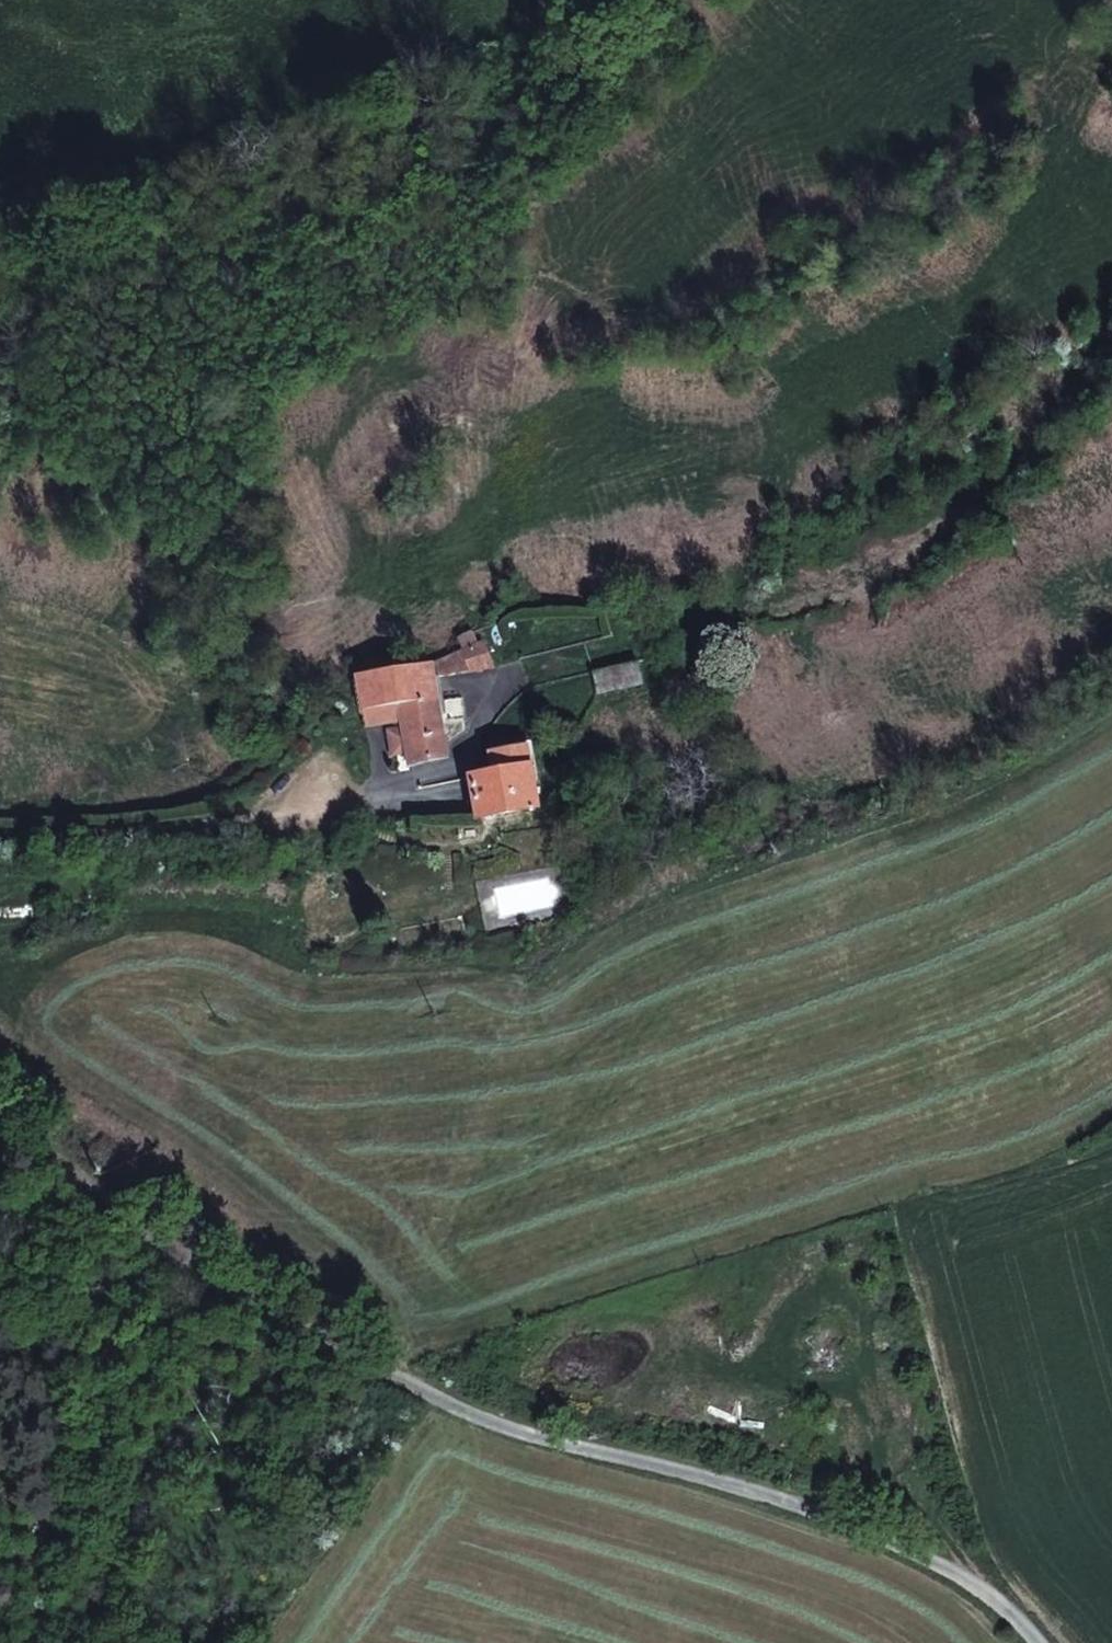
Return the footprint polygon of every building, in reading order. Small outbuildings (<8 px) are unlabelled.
[(517,659),(502,621),(457,639),(463,652),(459,653),(469,673),(517,659)] [(469,673),(459,653),(429,666),(432,679),(469,673)] [(643,685),(638,664),(592,673),(597,695),(643,685)] [(432,679),(429,666),(356,677),(362,712),(397,706),(435,700),(432,679)] [(465,718),(461,699),(444,702),(447,721),(465,718)] [(445,758),(435,700),(397,706),(400,722),(408,766),(445,758)] [(397,706),(362,712),(365,728),(400,722),(397,706)] [(532,764),(528,743),(492,749),(496,772),(470,777),(477,819),(538,808),(530,764),(532,764)]
